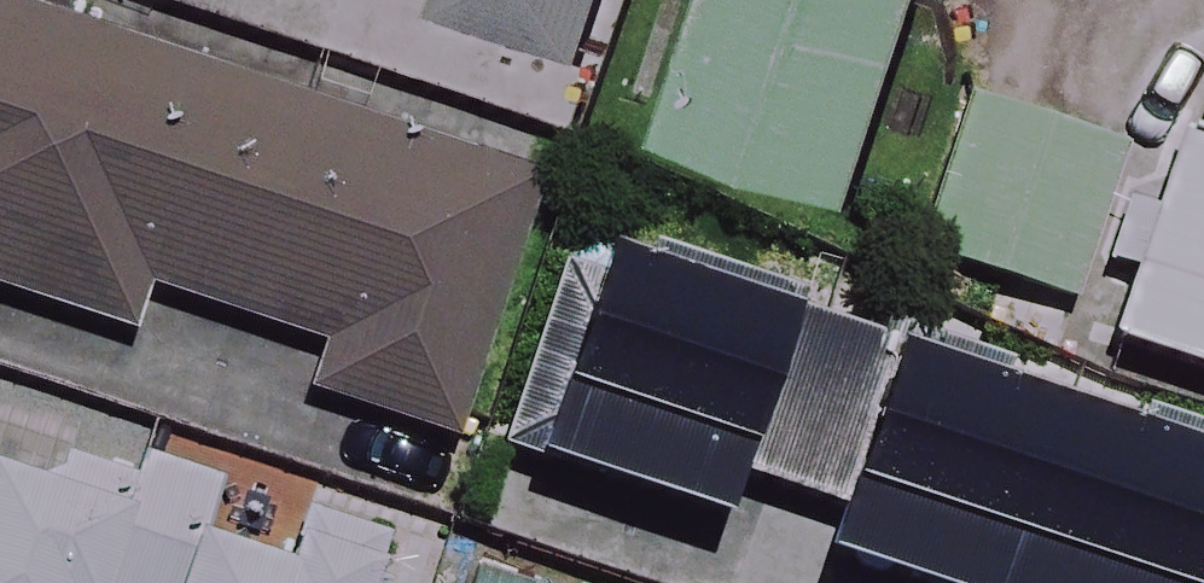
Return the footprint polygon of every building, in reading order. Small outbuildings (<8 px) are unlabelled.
[(446,11),(578,54),(596,0),(450,0),(446,11)] [(670,131),(856,192),(919,0),(713,0),(670,131)] [(0,2),(0,288),(128,332),(144,284),(326,346),(312,385),(449,432),(533,182),(0,2)] [(1133,147),(974,99),(926,255),(1085,303),(1133,147)] [(1187,129),(1116,344),(1203,374),(1203,135),(1187,129)] [(792,322),(612,261),(545,461),(725,522),(792,322)] [(901,361),(836,566),(889,582),(1203,582),(1203,456),(901,361)] [(415,544),(276,499),(256,559),(203,541),(224,476),(145,450),(136,476),(64,452),(53,486),(0,468),(0,582),(402,582),(415,544)] [(489,575),(486,582),(513,582),(489,575)]
